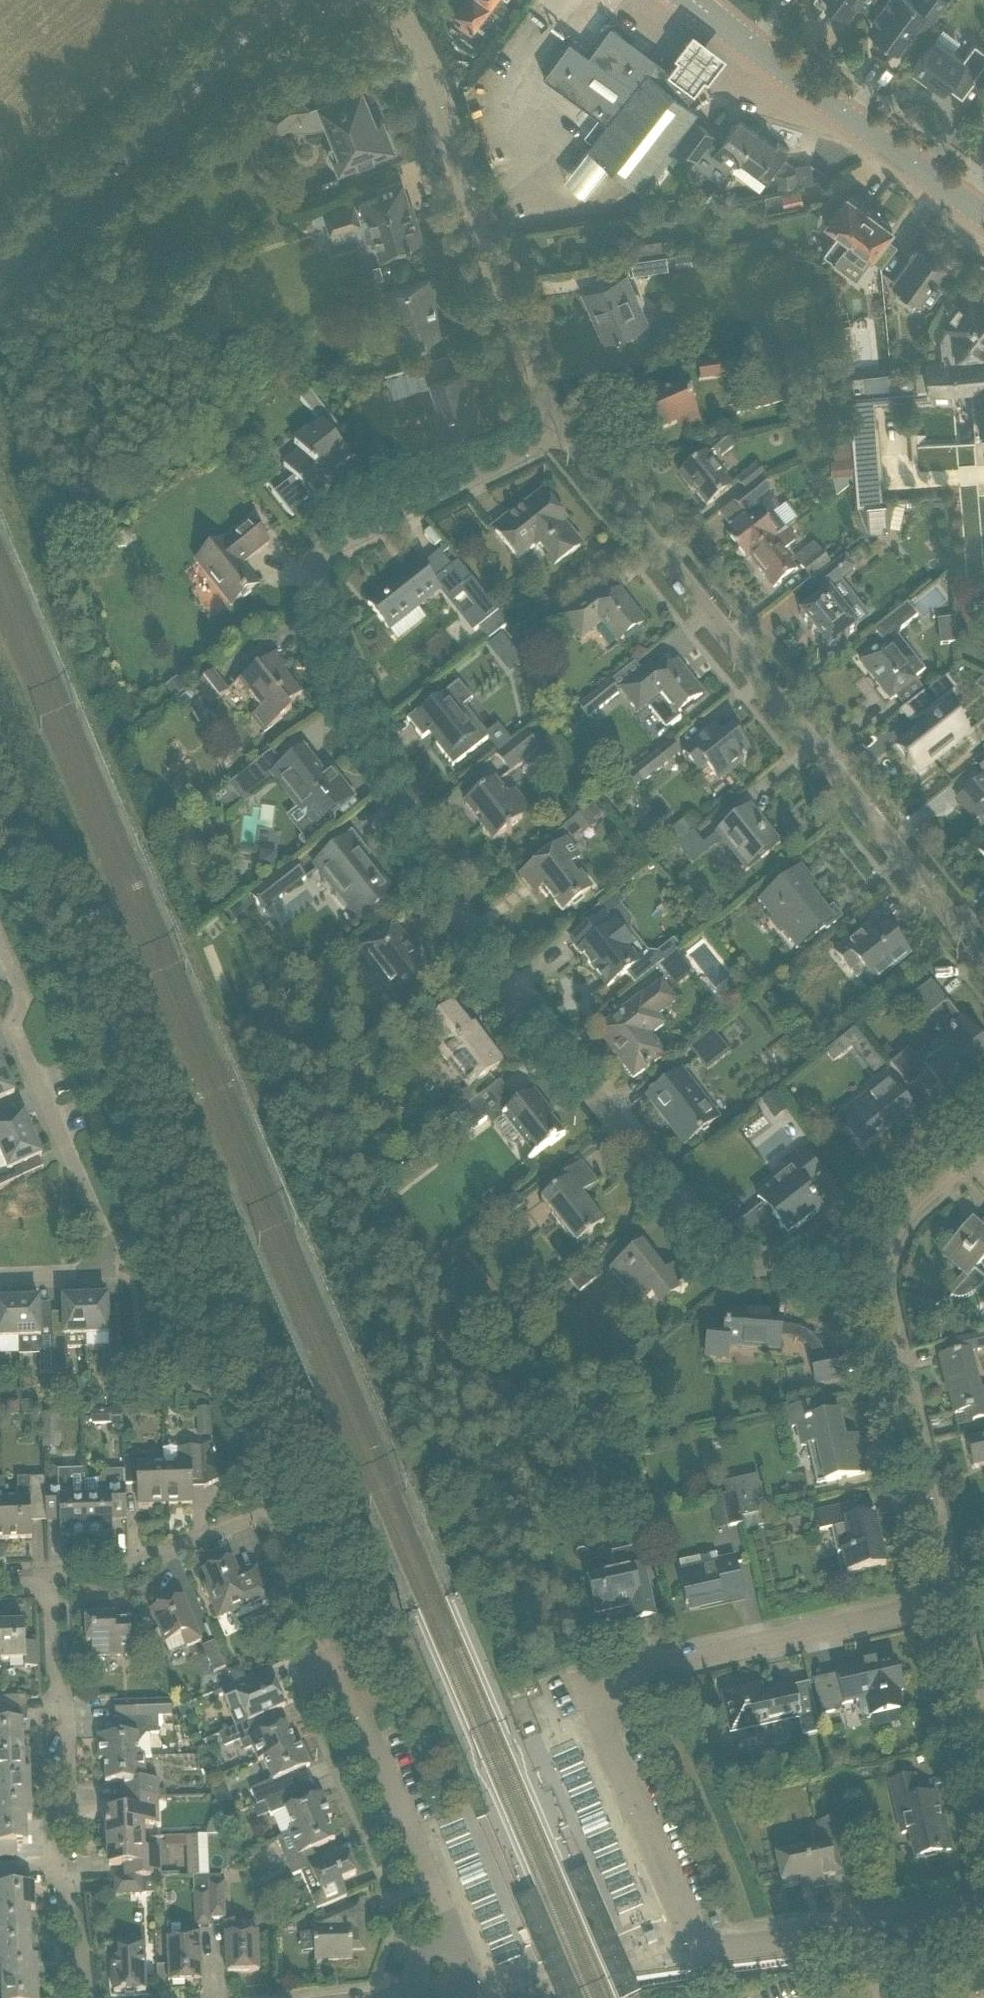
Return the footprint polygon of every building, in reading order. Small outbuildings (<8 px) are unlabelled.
[(458,25),(469,33),(494,0),(465,0),(454,13),(463,19),(458,25)] [(857,0),(817,0),(823,5),(826,1),(846,16),(857,0)] [(871,21),(880,28),(876,32),(880,36),(879,38),(890,46),(892,44),(897,48),(913,25),(923,32),(947,0),(887,0),(871,21)] [(696,110),(686,102),(698,85),(697,84),(697,85),(696,85),(670,67),(610,24),(588,54),(569,39),(543,75),(607,122),(587,148),(636,186),(657,159),(696,110)] [(697,84),(698,85),(704,77),(707,79),(725,55),(692,30),(674,54),(678,57),(670,67),(696,85),(697,85),(697,84)] [(962,58),(934,37),(921,55),(920,54),(916,59),(917,60),(913,66),(915,68),(913,71),(925,81),(928,78),(936,83),(938,80),(944,85),(945,83),(961,95),(975,77),(973,76),(983,61),(983,50),(974,42),(962,58)] [(335,166),(337,166),(339,170),(393,147),(381,120),(375,123),(360,87),(319,103),(335,141),(328,144),(327,146),(326,148),(326,150),(326,152),(326,154),(327,157),(328,159),(329,160),(330,162),(332,164),(333,165),(335,166)] [(276,132),(300,112),(283,92),(260,112),(276,132)] [(715,134),(693,117),(673,143),(695,159),(715,134)] [(729,167),(732,162),(755,131),(738,118),(712,154),(729,167)] [(778,142),(775,145),(755,131),(732,162),(735,165),(740,158),(757,170),(765,159),(777,168),(790,150),(778,142)] [(642,191),(663,164),(657,159),(636,186),(642,191)] [(779,188),(814,181),(810,160),(792,163),(794,169),(776,173),(779,188)] [(733,178),(725,172),(716,183),(724,189),(733,178)] [(381,258),(390,255),(409,249),(408,244),(411,243),(410,242),(422,239),(411,203),(409,204),(401,180),(377,188),(380,194),(360,201),(362,205),(355,207),(354,202),(321,212),(328,233),(360,223),(358,217),(365,215),(365,216),(367,215),(381,258)] [(803,204),(800,187),(780,191),(784,208),(803,204)] [(833,259),(869,211),(846,194),(826,222),(839,231),(824,252),(833,259)] [(869,211),(833,259),(842,266),(843,265),(842,265),(849,257),(862,267),(871,255),(880,262),(894,244),(884,237),(891,227),(869,211)] [(920,297),(927,287),(932,281),(935,284),(938,280),(934,277),(942,267),(916,248),(894,278),(920,297)] [(632,259),(634,272),(669,268),(667,254),(632,259)] [(445,331),(432,291),(438,289),(434,275),(393,288),(410,342),(445,331)] [(625,275),(604,284),(585,292),(592,308),(596,307),(600,315),(596,317),(599,323),(597,324),(604,342),(616,337),(617,339),(620,338),(618,333),(645,321),(640,310),(643,301),(639,292),(631,290),(625,275)] [(961,300),(959,298),(949,310),(952,312),(945,320),(947,322),(944,327),(947,329),(942,335),(942,339),(940,339),(941,356),(944,355),(944,361),(927,362),(927,369),(915,370),(916,389),(929,389),(929,391),(934,391),(933,388),(951,387),(952,390),(983,387),(983,298),(981,302),(968,292),(961,300)] [(429,357),(410,363),(386,371),(394,395),(429,384),(437,411),(430,413),(436,432),(481,418),(472,388),(477,386),(470,365),(432,377),(426,359),(429,358),(429,357)] [(702,380),(744,374),(742,360),(700,367),(702,380)] [(899,373),(894,378),(895,386),(900,390),(907,390),(912,384),(912,377),(906,372),(906,370),(899,370),(899,373)] [(681,432),(699,424),(691,404),(693,403),(684,385),(663,394),(659,386),(632,398),(640,415),(651,410),(661,431),(677,423),(681,432)] [(325,411),(311,393),(301,401),(315,419),(325,411)] [(854,427),(869,426),(867,395),(851,396),(854,427)] [(300,453),(284,465),(294,478),(274,494),(273,492),(272,493),(293,519),(294,518),(291,515),(314,496),(319,502),(338,487),(328,474),(335,469),(336,471),(350,460),(324,427),(311,437),(309,435),(295,446),(300,453)] [(707,506),(723,494),(731,487),(705,456),(680,476),(691,490),(693,489),(707,506)] [(747,493),(761,482),(766,478),(757,467),(738,482),(747,493)] [(875,502),(873,475),(856,477),(857,504),(875,502)] [(784,529),(773,515),(776,513),(778,508),(777,503),(771,495),(761,482),(747,493),(734,503),(747,519),(727,535),(747,560),(750,558),(752,560),(788,532),(786,528),(784,529)] [(495,532),(508,548),(517,560),(534,547),(552,569),(580,547),(563,525),(565,523),(542,495),(495,532)] [(889,526),(894,501),(875,502),(857,504),(862,515),(866,526),(869,532),(888,531),(889,526)] [(862,515),(856,517),(860,529),(866,526),(862,515)] [(251,523),(236,536),(226,543),(223,540),(197,562),(232,606),(257,586),(240,565),(267,543),(251,523)] [(795,540),(788,532),(752,560),(774,588),(796,571),(780,551),(795,540)] [(831,564),(821,552),(801,567),(811,579),(831,564)] [(828,594),(827,592),(844,579),(841,575),(842,574),(840,571),(839,572),(836,568),(847,560),(846,559),(812,585),(822,598),(800,615),(801,617),(818,638),(827,650),(829,652),(857,629),(856,627),(856,628),(829,593),(828,594)] [(418,564),(368,604),(388,629),(417,606),(438,590),(431,580),(418,564)] [(619,644),(629,636),(645,623),(620,592),(604,604),(595,592),(564,617),(579,636),(600,620),(619,644)] [(507,625),(488,601),(469,615),(489,640),(507,625)] [(907,604),(874,631),(884,644),(875,652),(872,648),(861,657),(863,660),(861,663),(890,700),(915,680),(914,679),(925,671),(898,637),(901,629),(917,617),(907,604)] [(502,637),(490,647),(497,656),(509,670),(521,660),(509,646),(502,637)] [(273,726),(276,724),(292,712),(287,706),(301,696),(307,704),(308,703),(283,671),(287,668),(275,654),(239,682),(273,726)] [(660,695),(663,698),(650,709),(666,730),(681,718),(678,714),(702,695),(677,664),(662,676),(652,664),(631,681),(649,703),(660,695)] [(196,687),(211,707),(229,692),(214,672),(196,687)] [(944,680),(900,713),(902,716),(909,711),(918,722),(916,723),(916,724),(927,716),(931,722),(904,742),(905,743),(901,746),(911,759),(908,762),(914,769),(917,766),(922,773),(967,737),(956,723),(959,721),(944,702),(956,693),(956,692),(954,692),(944,680)] [(436,746),(453,767),(488,739),(463,707),(472,700),(458,683),(427,708),(426,706),(407,720),(422,740),(429,735),(437,745),(436,746)] [(610,683),(579,708),(588,719),(619,694),(610,683)] [(720,779),(735,767),(741,763),(743,766),(746,764),(743,761),(750,755),(731,732),(722,739),(713,728),(684,752),(699,770),(707,764),(720,779)] [(511,773),(540,750),(526,733),(497,756),(511,773)] [(644,783),(681,753),(672,742),(635,772),(644,783)] [(354,799),(330,768),(322,774),(304,752),(309,748),(307,747),(279,768),(300,795),(291,803),(296,810),(287,818),(302,838),(327,820),(354,799)] [(229,786),(244,805),(269,785),(254,767),(229,786)] [(983,816),(983,778),(958,799),(975,821),(983,815),(983,816)] [(509,829),(524,817),(531,812),(514,791),(507,797),(494,782),(481,792),(466,805),(477,819),(478,818),(482,824),(480,825),(493,842),(506,832),(509,835),(512,833),(509,829)] [(571,838),(600,818),(592,806),(562,826),(571,838)] [(692,865),(709,851),(721,841),(746,872),(780,844),(750,806),(716,834),(716,835),(704,845),(693,831),(676,845),(692,865)] [(307,850),(334,829),(327,820),(302,838),(299,841),(307,850)] [(566,841),(557,848),(521,877),(534,894),(543,887),(563,912),(590,891),(570,865),(579,858),(566,841)] [(334,850),(315,865),(359,922),(360,922),(375,909),(379,907),(394,894),(383,881),(380,883),(358,855),(361,852),(360,851),(352,857),(342,844),(334,850)] [(293,862),(269,881),(274,887),(272,888),(280,899),(306,879),(293,862)] [(795,884),(790,877),(774,889),(759,902),(790,940),(821,916),(804,895),(814,887),(806,876),(795,884)] [(589,930),(588,930),(573,943),(607,987),(625,973),(635,985),(658,967),(651,958),(641,957),(630,966),(613,945),(631,932),(632,921),(620,906),(625,902),(618,893),(582,921),(589,930)] [(251,896),(222,918),(228,925),(256,903),(251,896)] [(377,939),(359,954),(398,1003),(434,975),(423,961),(424,960),(421,956),(418,959),(392,927),(377,939)] [(868,945),(859,934),(836,953),(851,971),(860,965),(875,983),(908,957),(900,947),(902,945),(892,933),(890,935),(887,930),(868,945)] [(694,974),(677,952),(656,968),(673,990),(694,974)] [(947,1002),(931,982),(915,994),(910,998),(927,1018),(947,1002)] [(663,1024),(658,1017),(677,1002),(662,983),(643,998),(641,996),(609,1021),(613,1026),(603,1034),(620,1056),(617,1058),(633,1079),(665,1054),(650,1035),(663,1024)] [(473,1086),(487,1075),(503,1063),(474,1027),(471,1029),(453,1006),(426,1027),(445,1052),(441,1055),(450,1067),(455,1064),(473,1086)] [(983,1057),(983,1037),(972,1021),(966,1026),(963,1023),(938,1043),(944,1050),(922,1067),(909,1051),(891,1065),(909,1088),(918,1081),(928,1094),(938,1086),(948,1098),(964,1085),(959,1078),(983,1057)] [(731,1053),(713,1030),(690,1049),(708,1072),(731,1053)] [(863,1040),(852,1049),(874,1076),(885,1068),(863,1040)] [(685,1145),(701,1132),(718,1119),(681,1072),(648,1097),(685,1145)] [(6,1074),(0,1077),(0,1101),(15,1095),(6,1074)] [(836,1120),(849,1136),(862,1151),(876,1140),(876,1141),(883,1136),(882,1135),(893,1126),(890,1123),(909,1108),(919,1121),(920,1120),(887,1079),(836,1120)] [(445,1124),(457,1114),(478,1098),(470,1088),(436,1114),(445,1124)] [(565,1135),(546,1110),(549,1109),(535,1091),(518,1104),(513,1098),(491,1115),(478,1098),(457,1114),(471,1132),(499,1110),(504,1116),(506,1114),(537,1154),(549,1145),(550,1147),(565,1135)] [(770,1092),(759,1099),(770,1119),(782,1113),(770,1092)] [(33,1136),(24,1116),(0,1126),(0,1151),(33,1136)] [(33,1136),(0,1151),(0,1153),(8,1170),(0,1173),(0,1188),(24,1177),(19,1167),(42,1157),(33,1136)] [(763,1205),(735,1228),(741,1235),(761,1238),(762,1237),(778,1224),(787,1236),(820,1210),(803,1188),(820,1174),(800,1149),(782,1163),(790,1173),(775,1185),(781,1193),(764,1207),(763,1205)] [(576,1246),(588,1237),(604,1225),(582,1196),(597,1184),(580,1163),(561,1178),(565,1183),(541,1201),(576,1246)] [(515,1196),(490,1216),(464,1236),(470,1244),(496,1224),(498,1228),(523,1208),(515,1196)] [(942,1256),(964,1276),(943,1299),(947,1303),(952,1297),(957,1300),(960,1300),(963,1300),(968,1297),(972,1295),(977,1291),(979,1289),(983,1283),(983,1279),(974,1271),(983,1260),(983,1231),(972,1221),(962,1233),(965,1236),(957,1244),(954,1241),(942,1256)] [(622,1259),(609,1270),(638,1309),(651,1298),(660,1309),(667,1303),(680,1293),(681,1294),(685,1291),(684,1290),(688,1287),(672,1267),(663,1274),(641,1245),(622,1259)] [(592,1262),(570,1281),(580,1293),(603,1275),(592,1262)] [(108,1298),(85,1299),(87,1336),(109,1335),(108,1298)] [(86,1336),(87,1336),(85,1299),(63,1300),(64,1337),(67,1337),(67,1341),(53,1341),(54,1371),(68,1371),(67,1349),(86,1349),(86,1336)] [(17,1302),(19,1338),(19,1352),(39,1351),(40,1375),(54,1374),(54,1371),(53,1341),(52,1320),(40,1321),(40,1301),(17,1302)] [(19,1338),(17,1302),(0,1302),(0,1339),(19,1338)] [(728,1346),(779,1349),(781,1318),(783,1318),(784,1312),(779,1311),(779,1314),(763,1313),(763,1316),(727,1313),(726,1325),(709,1324),(707,1344),(707,1357),(727,1359),(728,1346)] [(781,1351),(814,1357),(819,1331),(785,1326),(781,1351)] [(110,1363),(122,1363),(122,1339),(109,1340),(110,1363)] [(983,1417),(983,1389),(981,1390),(972,1351),(940,1358),(945,1382),(946,1382),(954,1414),(970,1410),(972,1420),(983,1417)] [(843,1376),(838,1355),(815,1360),(811,1361),(816,1382),(843,1376)] [(412,1386),(399,1396),(406,1405),(418,1396),(412,1386)] [(19,1402),(8,1402),(8,1414),(20,1414),(19,1402)] [(816,1484),(845,1478),(865,1473),(859,1446),(846,1449),(838,1414),(820,1418),(819,1414),(812,1416),(809,1404),(787,1409),(791,1428),(796,1427),(801,1447),(815,1444),(820,1467),(813,1468),(816,1484)] [(200,1407),(200,1439),(214,1439),(215,1407),(200,1407)] [(122,1412),(122,1410),(92,1412),(92,1426),(112,1425),(112,1429),(123,1428),(122,1412)] [(61,1413),(42,1414),(43,1435),(61,1435),(61,1413)] [(628,1445),(645,1441),(643,1434),(626,1439),(628,1445)] [(970,1441),(970,1440),(969,1441),(974,1466),(975,1466),(975,1465),(983,1463),(983,1438),(970,1441)] [(228,1477),(212,1444),(200,1450),(163,1451),(164,1467),(165,1505),(192,1504),(192,1484),(203,1483),(204,1488),(205,1488),(228,1477)] [(124,1459),(124,1472),(125,1486),(138,1485),(138,1506),(165,1505),(164,1467),(149,1467),(148,1458),(124,1459)] [(45,1487),(46,1523),(60,1522),(61,1538),(87,1537),(85,1499),(85,1481),(84,1475),(84,1470),(58,1471),(58,1487),(45,1487)] [(101,1481),(85,1481),(85,1499),(87,1537),(113,1536),(112,1520),(126,1520),(125,1486),(124,1472),(106,1473),(101,1477),(101,1481)] [(5,1502),(7,1540),(32,1539),(31,1523),(46,1523),(45,1487),(44,1478),(17,1480),(18,1501),(5,1502)] [(760,1514),(752,1482),(734,1486),(733,1484),(740,1518),(760,1514)] [(728,1528),(742,1525),(740,1518),(733,1484),(731,1484),(733,1493),(721,1496),(728,1528)] [(839,1553),(842,1553),(847,1575),(886,1566),(874,1515),(850,1520),(847,1506),(816,1514),(820,1532),(831,1529),(837,1554),(839,1553)] [(736,1559),(718,1563),(716,1555),(679,1562),(682,1575),(679,1576),(685,1605),(700,1602),(701,1606),(700,1606),(700,1608),(723,1603),(722,1597),(743,1592),(736,1559)] [(218,1619),(251,1605),(269,1597),(257,1567),(238,1575),(232,1559),(202,1571),(209,1587),(205,1589),(213,1607),(218,1619)] [(587,1580),(595,1616),(630,1608),(634,1622),(655,1618),(644,1568),(587,1580)] [(185,1648),(201,1641),(182,1597),(150,1611),(165,1645),(181,1638),(185,1648)] [(92,1658),(112,1657),(131,1656),(130,1642),(130,1622),(115,1622),(114,1617),(85,1618),(87,1644),(92,1644),(92,1658)] [(24,1668),(37,1668),(36,1643),(25,1644),(24,1624),(0,1625),(0,1661),(24,1660),(24,1668)] [(226,1668),(215,1642),(203,1647),(214,1673),(226,1668)] [(838,1682),(815,1687),(819,1706),(821,1705),(823,1713),(820,1714),(821,1715),(839,1711),(838,1707),(844,1705),(844,1706),(859,1702),(861,1712),(863,1716),(866,1718),(881,1716),(883,1715),(903,1711),(899,1693),(903,1692),(895,1659),(859,1667),(858,1663),(835,1668),(838,1682)] [(285,1707),(275,1684),(256,1692),(250,1678),(221,1691),(230,1714),(241,1709),(246,1724),(261,1718),(285,1707)] [(533,1683),(523,1687),(527,1697),(537,1692),(533,1683)] [(732,1732),(799,1718),(803,1737),(820,1733),(815,1709),(800,1713),(794,1690),(757,1698),(755,1686),(740,1690),(741,1692),(723,1696),(725,1705),(724,1706),(728,1724),(730,1723),(732,1732)] [(27,1698),(2,1699),(2,1711),(22,1711),(27,1711),(27,1698)] [(156,1718),(155,1702),(135,1703),(115,1704),(116,1720),(119,1720),(156,1718)] [(2,1711),(0,1711),(0,1748),(24,1747),(22,1711),(2,1711)] [(156,1718),(119,1720),(120,1733),(159,1731),(159,1728),(159,1718),(156,1718)] [(294,1745),(286,1724),(262,1735),(260,1731),(266,1728),(261,1718),(236,1728),(219,1735),(225,1748),(240,1741),(245,1751),(252,1749),(258,1762),(263,1760),(295,1746),(294,1745)] [(151,1744),(139,1744),(138,1736),(98,1737),(99,1761),(105,1761),(145,1759),(145,1758),(151,1758),(151,1744)] [(295,1789),(289,1775),(310,1767),(300,1743),(294,1745),(295,1746),(263,1760),(273,1782),(269,1783),(251,1791),(257,1806),(265,1802),(295,1789)] [(24,1747),(0,1748),(0,1772),(30,1771),(30,1758),(27,1756),(24,1756),(24,1747)] [(846,1757),(827,1761),(829,1773),(849,1768),(846,1757)] [(145,1759),(105,1761),(106,1784),(130,1783),(130,1788),(123,1788),(124,1801),(130,1801),(156,1798),(159,1798),(158,1781),(146,1781),(145,1759)] [(0,1772),(0,1797),(31,1796),(30,1771),(0,1772)] [(891,1783),(900,1826),(902,1834),(914,1831),(919,1857),(915,1858),(916,1859),(951,1851),(947,1832),(944,1833),(935,1795),(918,1799),(914,1778),(891,1783)] [(332,1818),(322,1794),(301,1803),(295,1789),(265,1802),(272,1816),(282,1838),(289,1835),(326,1820),(332,1818)] [(31,1796),(0,1797),(0,1821),(27,1820),(32,1820),(31,1796)] [(108,1837),(108,1840),(143,1839),(142,1825),(157,1824),(156,1798),(130,1801),(130,1813),(107,1814),(107,1822),(106,1822),(106,1837),(108,1837)] [(207,1833),(207,1835),(207,1836),(208,1836),(231,1835),(222,1813),(220,1814),(219,1814),(218,1815),(217,1816),(216,1816),(215,1817),(214,1818),(213,1819),(212,1820),(211,1822),(210,1823),(209,1824),(209,1825),(208,1826),(208,1828),(208,1829),(207,1830),(207,1832),(207,1833)] [(27,1820),(0,1821),(0,1858),(17,1858),(17,1845),(27,1845),(27,1820)] [(313,1851),(335,1841),(326,1820),(289,1835),(298,1858),(299,1857),(300,1861),(287,1866),(292,1878),(302,1873),(305,1872),(319,1866),(313,1851)] [(852,1872),(848,1853),(841,1820),(817,1825),(823,1850),(807,1854),(806,1850),(775,1857),(779,1874),(764,1877),(766,1883),(780,1880),(781,1884),(800,1880),(800,1884),(852,1872)] [(194,1877),(210,1876),(208,1836),(207,1836),(187,1837),(188,1877),(194,1877)] [(126,1879),(154,1878),(159,1878),(158,1852),(143,1853),(143,1839),(108,1840),(109,1867),(132,1866),(132,1878),(127,1878),(126,1879)] [(336,1884),(356,1876),(347,1854),(319,1866),(305,1872),(302,1873),(317,1911),(343,1899),(336,1884)] [(35,1910),(34,1885),(23,1886),(23,1873),(0,1874),(0,1912),(35,1910)] [(210,1876),(194,1877),(195,1928),(211,1927),(211,1919),(210,1876)] [(210,1876),(211,1919),(226,1919),(225,1883),(222,1883),(222,1876),(210,1876)] [(154,1878),(126,1879),(115,1880),(116,1896),(154,1894),(154,1878)] [(316,1921),(313,1923),(313,1934),(314,1953),(315,1962),(352,1960),(352,1951),(364,1950),(363,1915),(358,1904),(340,1912),(326,1918),(323,1912),(314,1916),(316,1921)] [(30,1911),(35,1911),(35,1910),(0,1912),(0,1936),(31,1935),(30,1911)] [(225,1923),(227,1953),(227,1973),(259,1972),(258,1934),(242,1935),(241,1923),(225,1923)] [(168,1939),(169,1963),(170,1983),(202,1982),(200,1932),(184,1932),(184,1939),(168,1939)] [(31,1935),(0,1936),(0,1960),(32,1958),(31,1935)] [(146,1992),(145,1972),(144,1945),(118,1945),(118,1959),(113,1959),(114,1993),(146,1992)] [(37,1958),(32,1958),(0,1960),(0,1983),(2,1983),(38,1982),(37,1958)] [(38,1982),(2,1983),(3,1997),(38,1997),(38,1982)]
